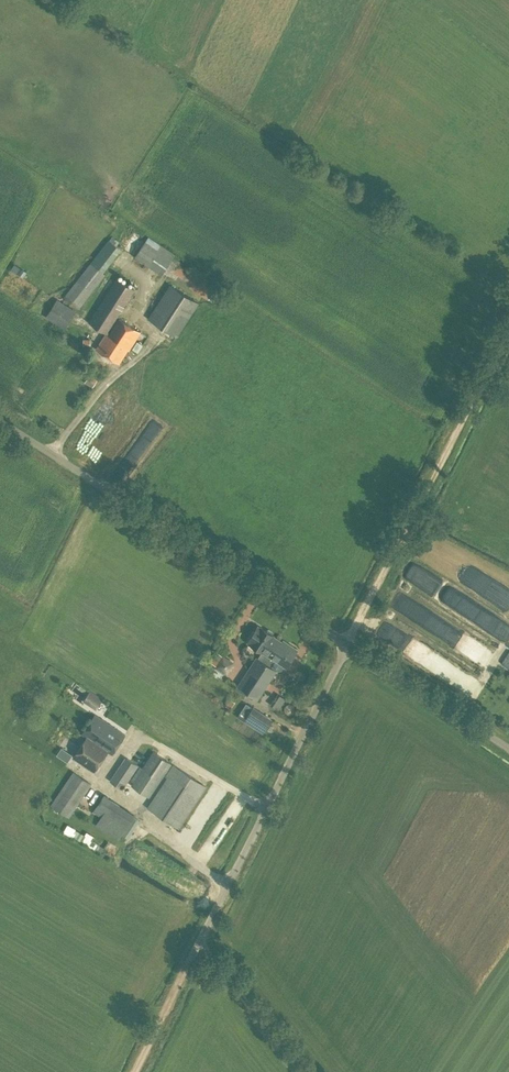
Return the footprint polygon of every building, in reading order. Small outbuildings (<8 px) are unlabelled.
[(119,241),(112,236),(109,240),(96,257),(64,297),(78,308),(104,275),(105,274),(103,272),(121,249),(116,245),(119,241)] [(197,276),(180,265),(182,262),(173,257),(175,253),(148,236),(135,257),(162,275),(164,272),(175,279),(208,300),(208,299),(213,302),(220,291),(215,288),(215,287),(209,283),(197,276)] [(106,333),(134,289),(117,277),(89,322),(106,333)] [(176,336),(198,303),(170,285),(149,318),(176,336)] [(65,328),(75,311),(57,299),(46,316),(65,328)] [(129,350),(140,332),(119,318),(108,335),(106,333),(96,348),(119,363),(128,349),(129,350)] [(89,374),(84,382),(92,387),(97,379),(89,374)] [(410,575),(430,587),(435,580),(414,568),(410,575)] [(483,662),(491,649),(435,616),(427,630),(483,662)] [(260,627),(258,626),(247,642),(250,643),(249,643),(262,652),(258,659),(256,658),(244,676),(237,687),(247,693),(271,657),(267,654),(277,638),(266,631),(260,627)] [(271,657),(247,693),(257,699),(263,689),(275,670),(270,667),(275,660),(285,667),(286,666),(289,666),(292,662),(290,659),(296,651),(277,638),(267,654),(271,657)] [(443,677),(454,667),(444,657),(433,667),(443,677)] [(220,669),(216,675),(223,679),(227,673),(220,669)] [(273,701),(271,704),(279,709),(281,706),(285,698),(278,693),(273,701)] [(235,707),(237,699),(230,697),(228,705),(235,707)] [(247,703),(238,717),(262,732),(271,720),(247,703)] [(64,716),(68,710),(60,704),(56,710),(64,716)] [(116,728),(106,721),(95,714),(82,734),(86,736),(108,751),(111,753),(124,734),(116,728)] [(94,772),(108,751),(86,736),(72,757),(94,772)] [(142,769),(139,766),(130,780),(133,781),(131,785),(149,796),(171,763),(153,752),(142,769)] [(109,779),(122,789),(138,765),(124,756),(109,779)] [(178,828),(205,786),(173,764),(165,775),(168,777),(147,807),(178,828)] [(69,817),(91,784),(73,772),(51,805),(69,817)] [(118,839),(123,830),(134,815),(103,795),(93,811),(91,813),(99,818),(95,825),(118,839)] [(216,856),(224,842),(215,837),(207,851),(216,856)]
